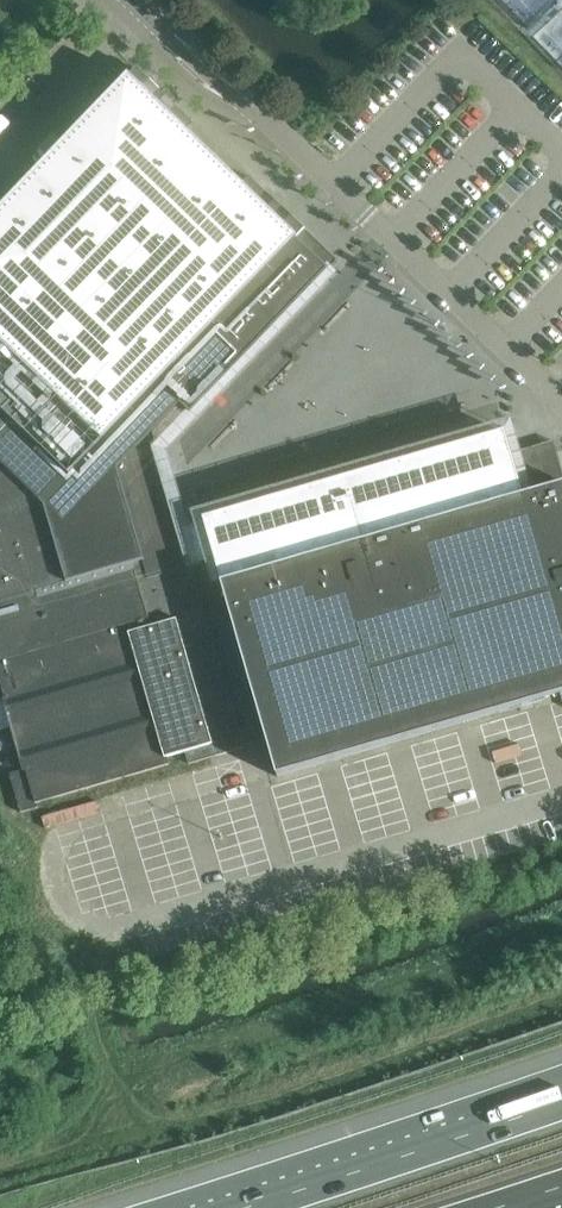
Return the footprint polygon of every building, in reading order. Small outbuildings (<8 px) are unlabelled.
[(3,700),(23,769),(10,773),(16,792),(21,812),(38,807),(37,802),(170,764),(167,756),(185,751),(189,763),(207,758),(216,755),(229,752),(245,747),(240,732),(223,672),(218,654),(192,564),(181,528),(156,444),(153,432),(180,403),(188,411),(190,413),(331,266),(337,260),(297,222),(248,175),(240,184),(185,130),(193,122),(145,75),(137,68),(0,212),(0,700),(3,700)] [(181,528),(192,564),(215,557),(259,712),(268,741),(276,771),(278,776),(492,715),(561,694),(561,469),(554,441),(511,453),(505,432),(346,478),(345,472),(322,479),(323,485),(204,519),(204,522),(190,526),(181,528)]
